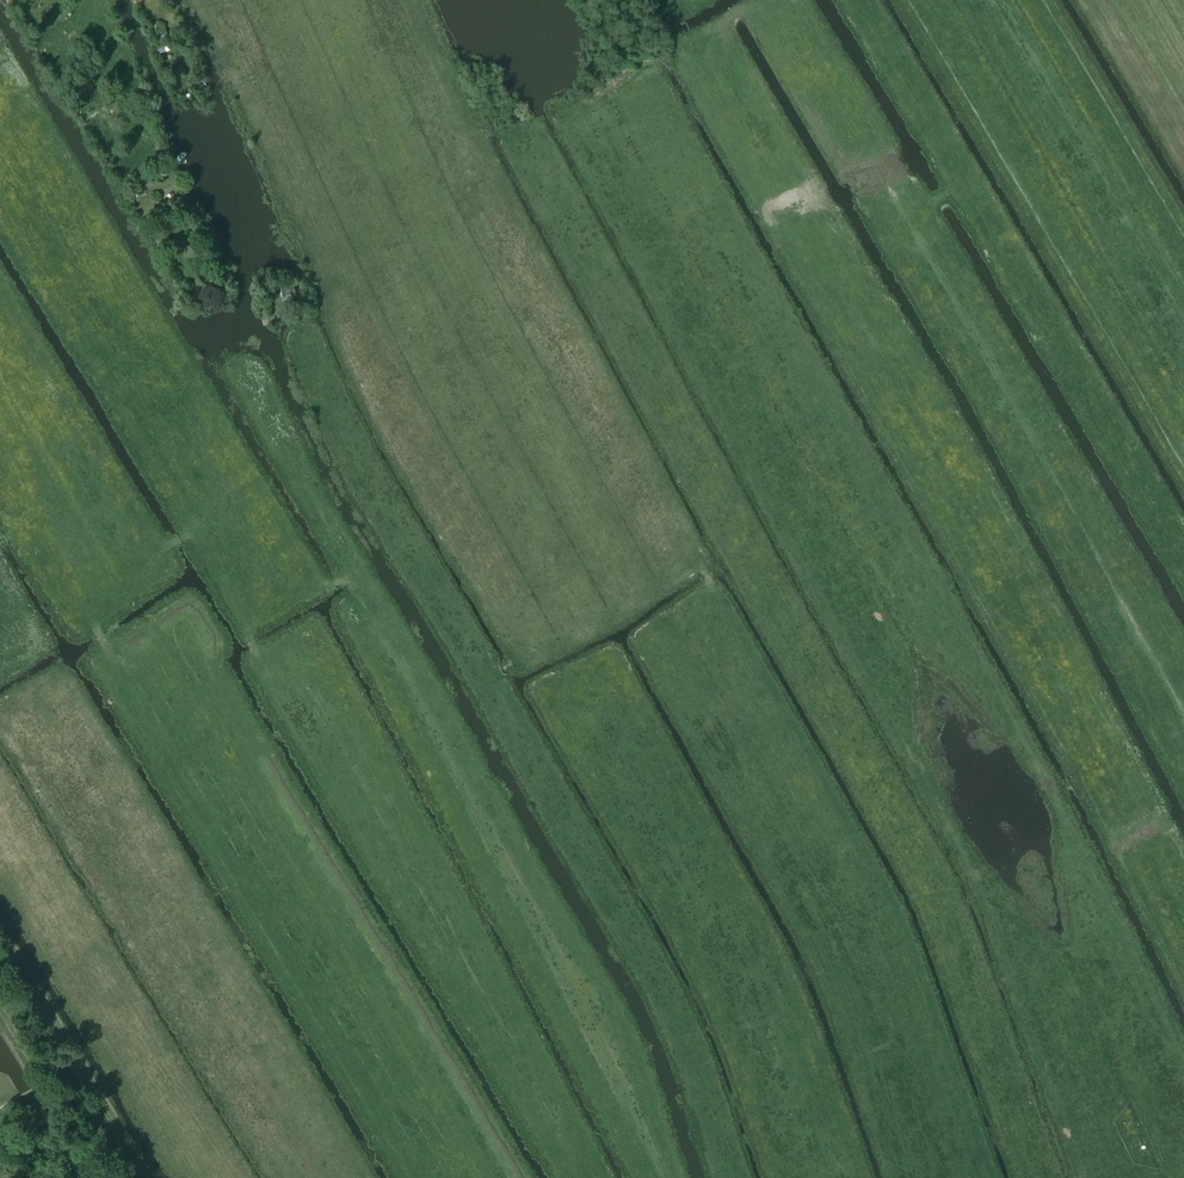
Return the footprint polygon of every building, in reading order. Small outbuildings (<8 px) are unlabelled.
[(159,43),(169,38),(165,29),(155,35),(159,43)] [(157,47),(159,54),(166,51),(164,44),(157,47)] [(155,241),(159,248),(163,246),(159,238),(155,241)] [(290,297),(295,296),(293,285),(280,287),(282,298),(287,297),(290,296),(290,297)]
